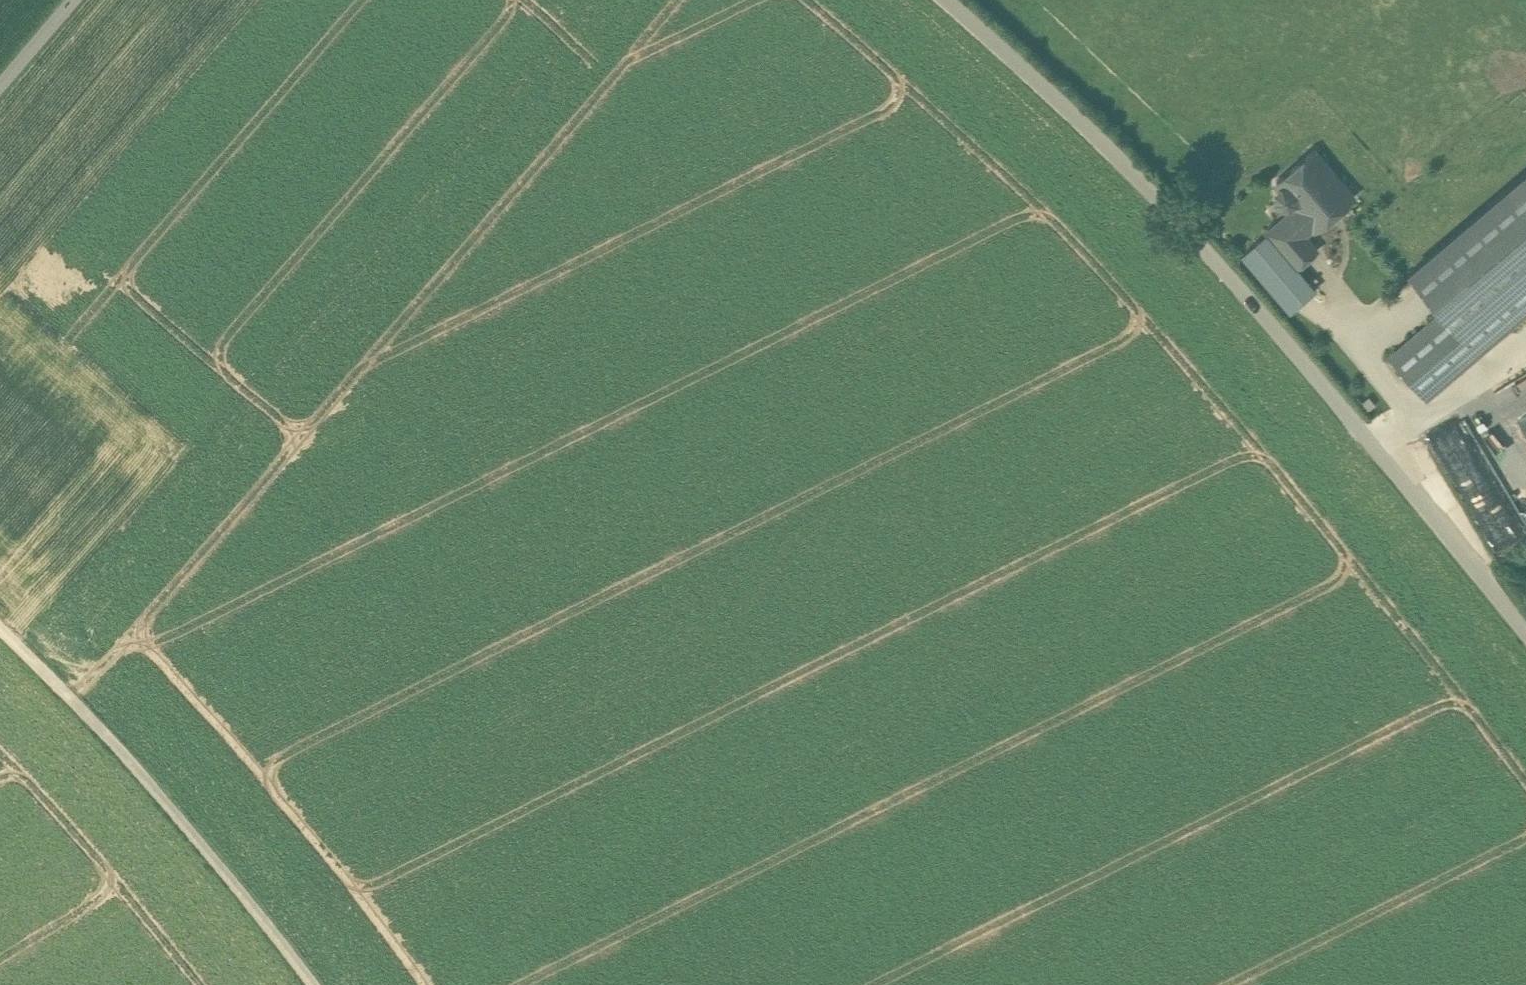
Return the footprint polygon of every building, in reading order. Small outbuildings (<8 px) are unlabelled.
[(1268,236),(1300,269),(1318,251),(1312,245),(1354,204),(1317,166),(1281,201),(1299,219),(1292,225),(1286,219),(1268,236)] [(1423,386),(1525,315),(1525,176),(1416,252),(1449,300),(1391,340),(1423,386)] [(1513,413),(1525,441),(1525,407),(1513,413)]
